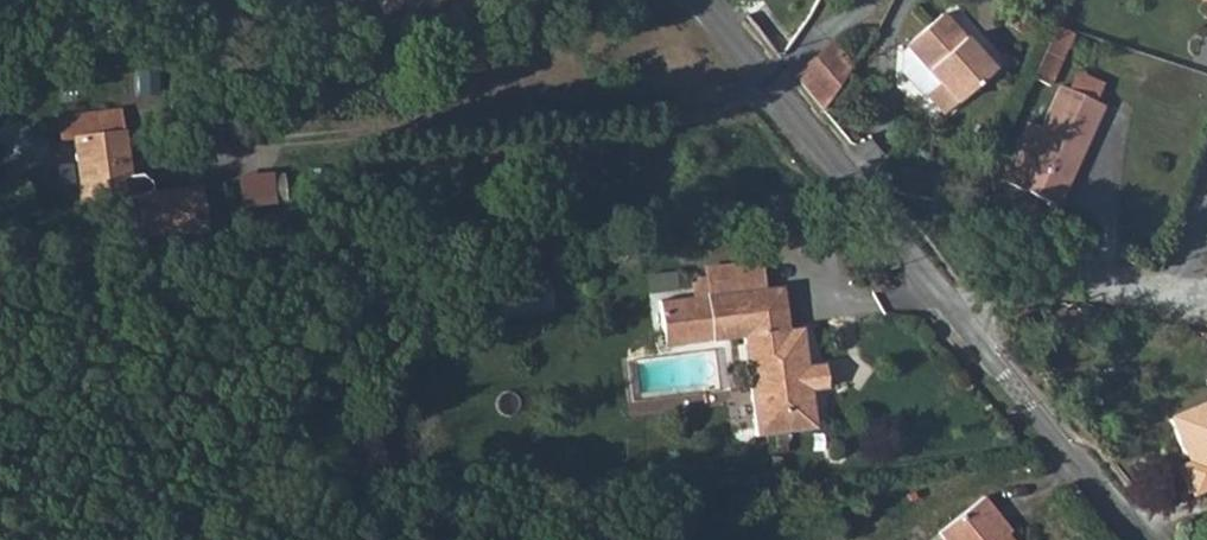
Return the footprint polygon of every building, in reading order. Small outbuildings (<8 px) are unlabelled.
[(375,20),(394,10),(414,0),(364,0),(375,20)] [(945,89),(933,101),(950,122),(999,82),(952,23),(916,52),(945,89)] [(828,41),(790,76),(813,99),(836,100),(848,64),(828,41)] [(1059,55),(1040,47),(1029,74),(1047,81),(1059,55)] [(925,99),(933,101),(945,89),(916,52),(910,58),(907,76),(925,99)] [(1100,105),(1057,87),(1024,162),(1008,155),(996,179),(1055,206),(1100,105)] [(41,147),(56,147),(105,145),(104,124),(43,126),(41,147)] [(105,145),(56,147),(60,213),(113,210),(114,250),(177,248),(175,207),(127,209),(126,196),(118,190),(108,190),(105,145)] [(685,308),(743,301),(740,275),(682,282),(685,308)] [(743,301),(685,308),(691,357),(720,354),(732,446),(794,439),(789,405),(786,380),(782,345),(767,347),(761,299),(743,301)] [(691,357),(685,308),(633,314),(639,362),(691,357)] [(786,380),(789,405),(807,403),(805,377),(786,380)] [(1165,425),(1186,467),(1178,472),(1192,499),(1206,492),(1206,405),(1165,425)] [(984,498),(933,539),(1010,539),(1005,535),(1012,531),(984,498)]
